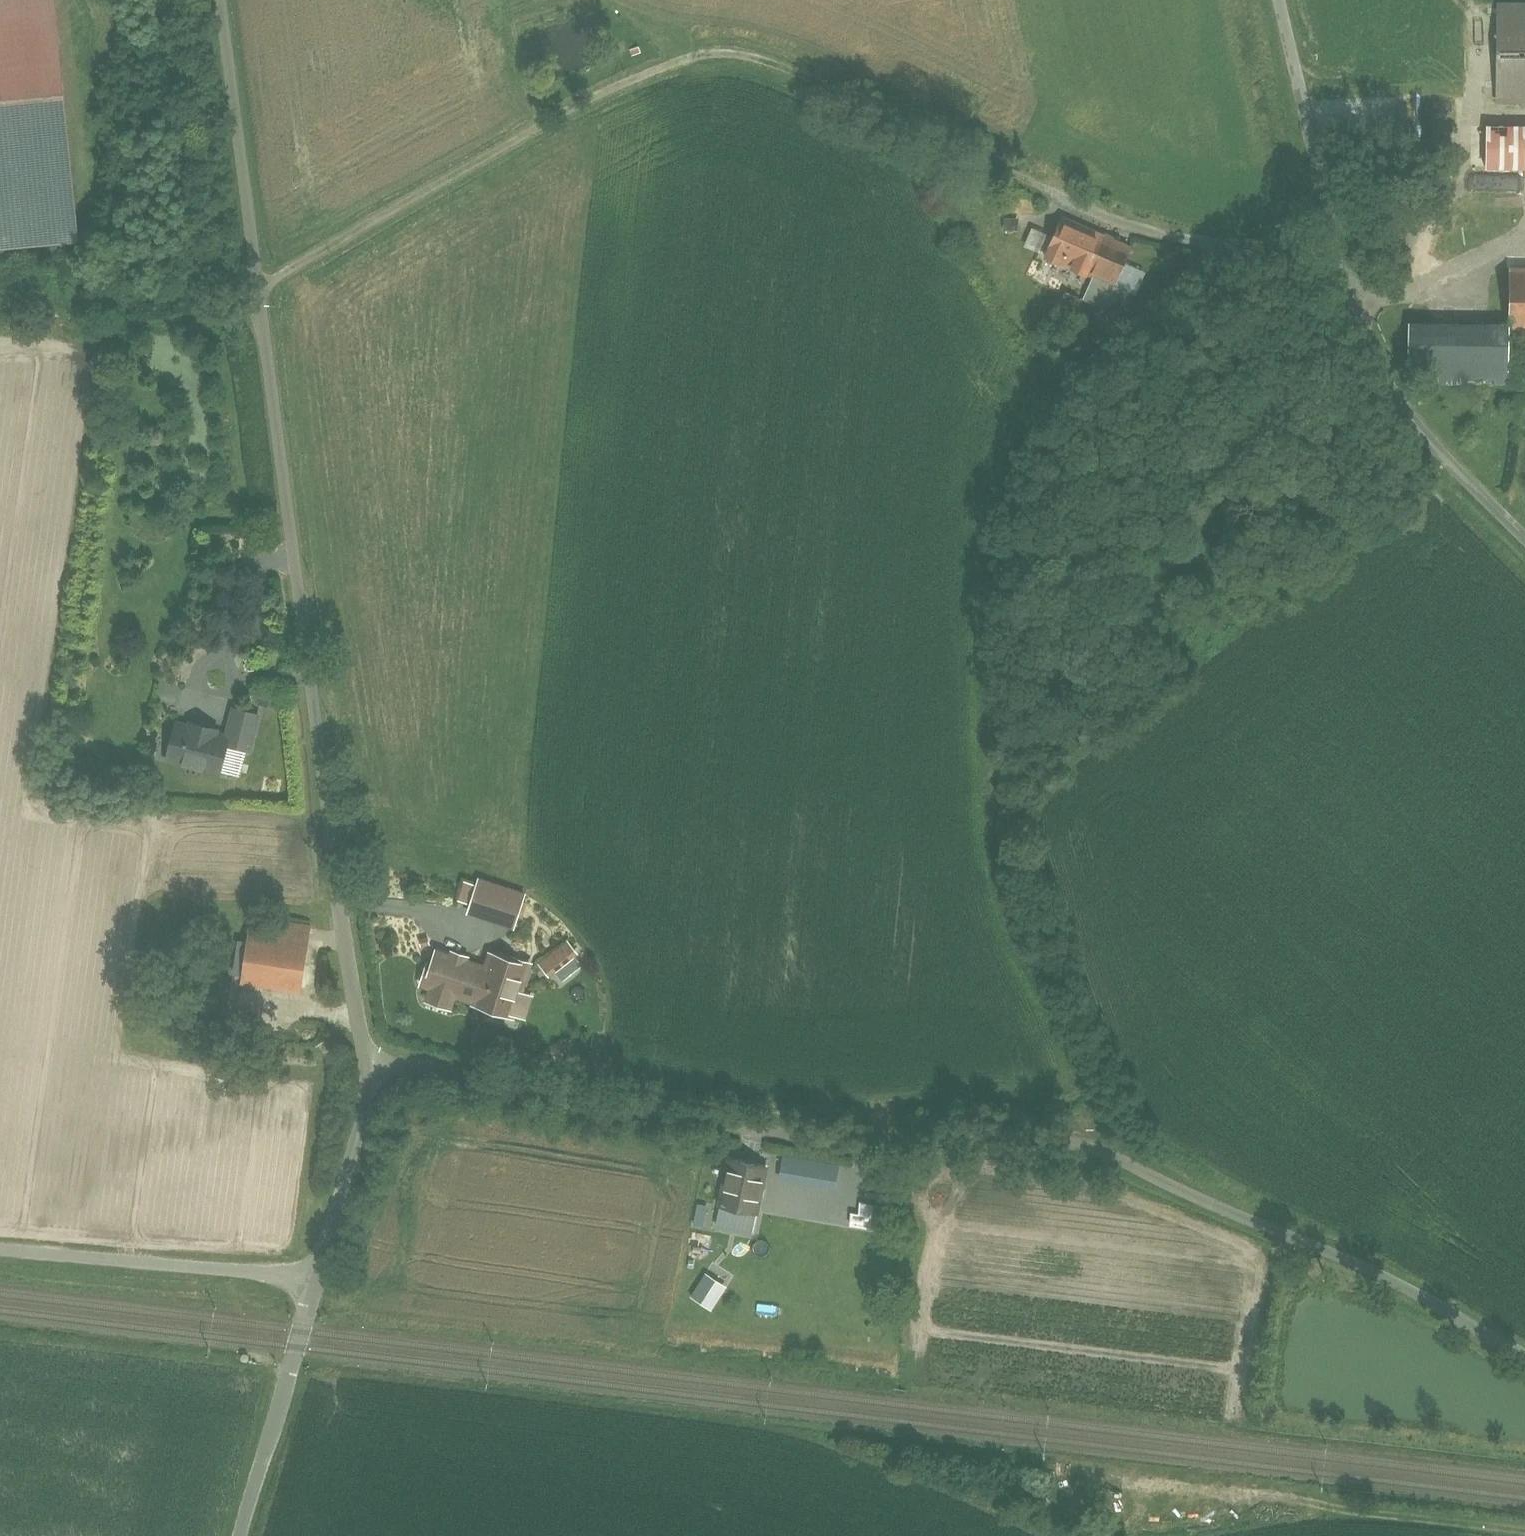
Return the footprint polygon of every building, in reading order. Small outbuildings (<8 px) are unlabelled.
[(72,233),(52,0),(51,0),(0,5),(0,241),(72,233)] [(1494,104),(1524,104),(1524,1),(1495,1),(1494,104)] [(1489,124),(1489,170),(1524,170),(1524,124),(1489,124)] [(1083,227),(1058,217),(1041,257),(1088,276),(1078,300),(1095,307),(1089,321),(1103,326),(1129,308),(1145,270),(1124,262),(1131,243),(1085,224),(1083,227)] [(1524,333),(1524,266),(1509,266),(1508,320),(1508,333),(1524,333)] [(1508,333),(1508,320),(1407,319),(1407,362),(1428,362),(1428,388),(1508,389),(1508,333)] [(222,731),(178,718),(165,762),(218,778),(228,748),(248,754),(261,712),(231,702),(222,731)] [(514,928),(525,893),(480,879),(469,913),(514,928)] [(300,1003),(310,931),(248,923),(238,995),(300,1003)] [(549,973),(576,951),(568,942),(541,964),(549,973)] [(437,952),(433,966),(428,965),(422,983),(432,986),(428,1001),(450,1008),(454,994),(476,1001),(487,968),(437,952)] [(516,962),(491,954),(487,968),(476,1001),(475,1003),(512,1015),(513,1013),(523,1016),(530,995),(520,992),(529,963),(517,960),(516,962)] [(757,1220),(767,1164),(725,1157),(714,1212),(757,1220)] [(853,1213),(851,1227),(885,1231),(888,1205),(861,1202),(860,1214),(853,1213)] [(698,1203),(696,1225),(705,1226),(707,1204),(698,1203)] [(692,1296),(713,1311),(729,1287),(707,1272),(692,1296)]
